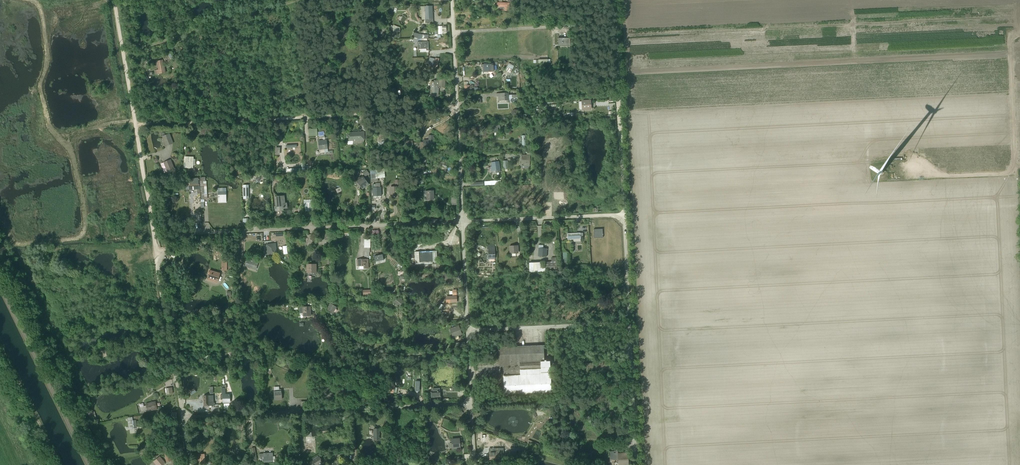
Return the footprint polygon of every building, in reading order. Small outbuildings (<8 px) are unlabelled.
[(504,11),(509,11),(509,3),(496,2),(496,7),(504,8),(504,11)] [(432,6),(421,7),(422,19),(425,19),(425,23),(433,23),(432,6)] [(375,26),(376,35),(385,34),(384,31),(387,31),(387,25),(375,26)] [(423,41),(426,41),(426,39),(428,39),(428,35),(422,35),(419,35),(419,34),(414,32),(412,37),(412,38),(412,39),(417,39),(418,38),(418,39),(423,39),(423,41)] [(558,38),(558,47),(570,46),(570,38),(558,38)] [(428,42),(417,42),(418,49),(420,49),(421,52),(429,52),(428,42)] [(167,63),(173,58),(170,53),(168,55),(169,55),(168,55),(168,54),(163,57),(167,63)] [(156,61),(158,70),(154,70),(155,75),(166,73),(163,60),(156,61)] [(505,70),(510,73),(515,66),(509,63),(505,70)] [(483,72),(493,72),(493,64),(481,65),(481,68),(482,68),(483,72)] [(433,82),(432,96),(438,96),(438,88),(439,88),(440,88),(440,87),(439,87),(445,87),(445,78),(439,78),(439,81),(434,81),(434,82),(433,82)] [(509,103),(518,103),(518,95),(508,95),(508,91),(504,91),(504,93),(496,94),(496,97),(498,97),(498,101),(506,101),(507,103),(509,103)] [(582,110),(591,110),(591,100),(582,100),(582,101),(579,102),(579,109),(582,109),(582,110)] [(317,136),(317,129),(309,129),(310,137),(315,137),(315,136),(317,136)] [(363,132),(347,133),(347,141),(348,141),(348,145),(353,144),(364,144),(363,132)] [(166,146),(173,143),(170,133),(162,136),(166,146)] [(413,150),(424,150),(424,147),(432,147),(432,148),(430,148),(430,149),(434,149),(434,147),(434,135),(428,135),(428,140),(423,140),(423,142),(416,142),(416,143),(413,143),(413,141),(407,141),(407,136),(402,137),(402,148),(412,148),(413,150)] [(318,141),(320,154),(328,152),(328,149),(327,149),(326,140),(318,141)] [(522,169),(529,169),(529,166),(530,166),(530,153),(527,153),(526,155),(521,155),(521,166),(522,166),(522,169)] [(184,168),(193,168),(193,166),(193,159),(194,157),(185,157),(184,168)] [(171,159),(163,162),(163,163),(160,164),(164,173),(167,172),(167,173),(175,170),(171,159)] [(495,173),(500,172),(498,161),(491,163),(492,167),(490,167),(491,171),(495,171),(495,173)] [(290,173),(305,172),(305,168),(305,164),(305,163),(301,163),(301,168),(300,168),(286,169),(286,172),(290,172),(290,173)] [(178,170),(178,173),(171,174),(171,177),(177,177),(181,177),(181,176),(183,176),(183,174),(184,174),(184,170),(181,171),(181,170),(180,170),(180,167),(178,167),(178,170)] [(384,174),(384,169),(370,171),(370,175),(369,175),(369,178),(371,178),(371,182),(378,182),(378,178),(385,178),(385,174),(384,174)] [(355,180),(362,189),(369,184),(363,176),(360,178),(359,177),(355,180)] [(199,185),(198,178),(189,179),(190,186),(189,186),(189,190),(197,190),(198,194),(200,194),(199,185)] [(373,196),(381,196),(381,187),(380,187),(380,183),(375,183),(375,184),(373,184),(373,188),(372,188),(373,190),(371,190),(371,193),(373,193),(373,196)] [(398,196),(399,196),(398,187),(390,187),(390,197),(395,196),(395,198),(398,198),(398,196)] [(426,200),(434,200),(434,191),(424,191),(424,192),(425,192),(425,194),(425,195),(426,195),(426,200)] [(218,203),(226,203),(226,192),(218,192),(218,203)] [(283,209),(288,209),(287,203),(285,203),(284,196),(274,197),(275,206),(274,206),(274,212),(282,211),(283,211),(283,209)] [(305,211),(313,211),(312,200),(304,200),(304,204),(305,205),(305,211)] [(553,211),(551,207),(544,213),(546,216),(553,211)] [(594,238),(603,238),(602,229),(593,229),(594,238)] [(268,255),(276,254),(275,244),(267,245),(268,255)] [(543,245),(538,245),(538,256),(546,257),(547,248),(543,248),(543,245)] [(510,254),(518,254),(518,246),(509,246),(510,254)] [(415,252),(415,263),(437,262),(436,251),(415,252)] [(535,272),(558,271),(557,257),(551,258),(551,262),(529,263),(529,272),(535,272)] [(245,267),(256,270),(259,262),(257,261),(257,260),(253,258),(252,261),(247,259),(245,267)] [(363,269),(369,269),(368,259),(356,260),(356,267),(363,266),(363,269)] [(306,273),(317,273),(317,264),(306,264),(306,273)] [(208,280),(217,283),(220,273),(210,270),(208,274),(210,275),(208,280)] [(134,291),(132,298),(143,302),(144,302),(147,296),(146,296),(147,295),(139,291),(138,293),(134,291)] [(393,303),(400,308),(404,302),(398,297),(393,303)] [(326,311),(332,314),(333,314),(335,315),(338,311),(336,309),(337,307),(330,304),(326,310),(320,304),(317,307),(322,315),(326,311)] [(303,316),(311,316),(311,307),(302,307),(299,307),(300,315),(303,315),(303,316)] [(458,335),(461,334),(458,326),(449,329),(453,338),(455,337),(456,340),(459,339),(458,335)] [(498,347),(499,357),(499,366),(502,366),(504,396),(551,393),(549,361),(544,361),(543,346),(516,347),(498,347)] [(393,392),(397,393),(397,388),(394,387),(394,385),(390,385),(388,392),(392,393),(393,392)] [(274,400),(282,399),(281,390),(279,390),(279,387),(274,387),(274,391),(274,400)] [(430,391),(430,398),(441,397),(441,391),(439,391),(439,388),(432,388),(432,391),(430,391)] [(204,406),(215,406),(215,403),(214,403),(213,395),(208,396),(204,396),(204,406)] [(148,412),(158,409),(155,401),(145,404),(146,406),(139,408),(140,414),(147,412),(148,412)] [(126,418),(128,429),(136,428),(135,420),(151,417),(150,414),(126,418)] [(498,438),(498,437),(479,431),(477,435),(487,438),(497,441),(500,442),(501,439),(498,438)] [(452,449),(460,449),(460,447),(462,446),(462,443),(460,443),(459,438),(451,439),(451,443),(449,443),(449,444),(449,448),(450,449),(452,448),(452,449)] [(233,452),(243,458),(247,451),(237,444),(233,452)] [(628,453),(618,454),(618,449),(615,449),(615,451),(609,452),(610,460),(618,460),(618,464),(628,464),(628,453)] [(487,460),(499,460),(499,451),(495,451),(495,452),(489,452),(489,457),(487,457),(487,460)] [(164,452),(166,462),(171,461),(171,459),(173,458),(171,453),(167,454),(167,452),(164,452)] [(264,462),(275,462),(275,456),(273,456),(273,453),(263,453),(263,454),(259,454),(259,460),(260,459),(260,461),(264,461),(264,462)] [(213,463),(211,463),(211,461),(205,462),(205,454),(198,454),(199,464),(206,464),(213,464),(213,463)] [(165,463),(160,456),(153,462),(156,464),(163,464),(165,463)] [(323,463),(320,460),(321,459),(319,457),(318,457),(317,456),(311,460),(312,461),(311,462),(312,464),(321,464),(323,463)]
